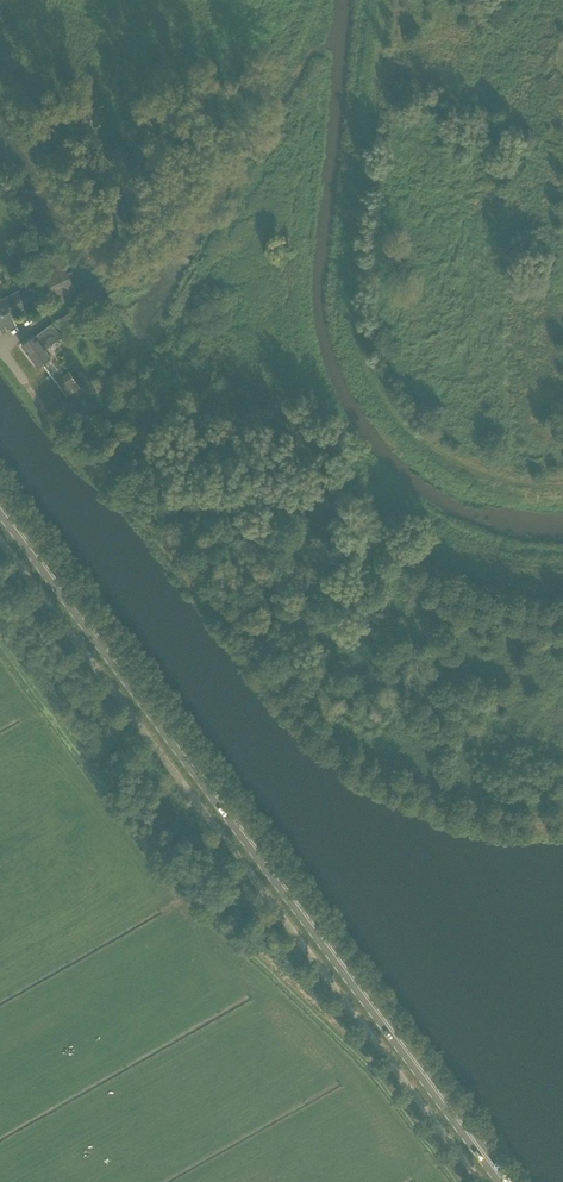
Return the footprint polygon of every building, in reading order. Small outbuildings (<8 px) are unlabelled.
[(29,286),(0,300),(0,328),(14,322),(10,315),(37,301),(29,286)] [(92,316),(85,304),(56,321),(64,334),(92,316)] [(45,350),(54,342),(62,336),(52,323),(22,346),(38,367),(48,360),(46,358),(49,356),(45,350)] [(80,388),(71,373),(57,381),(66,397),(80,388)] [(101,380),(108,397),(125,390),(118,373),(101,380)]
